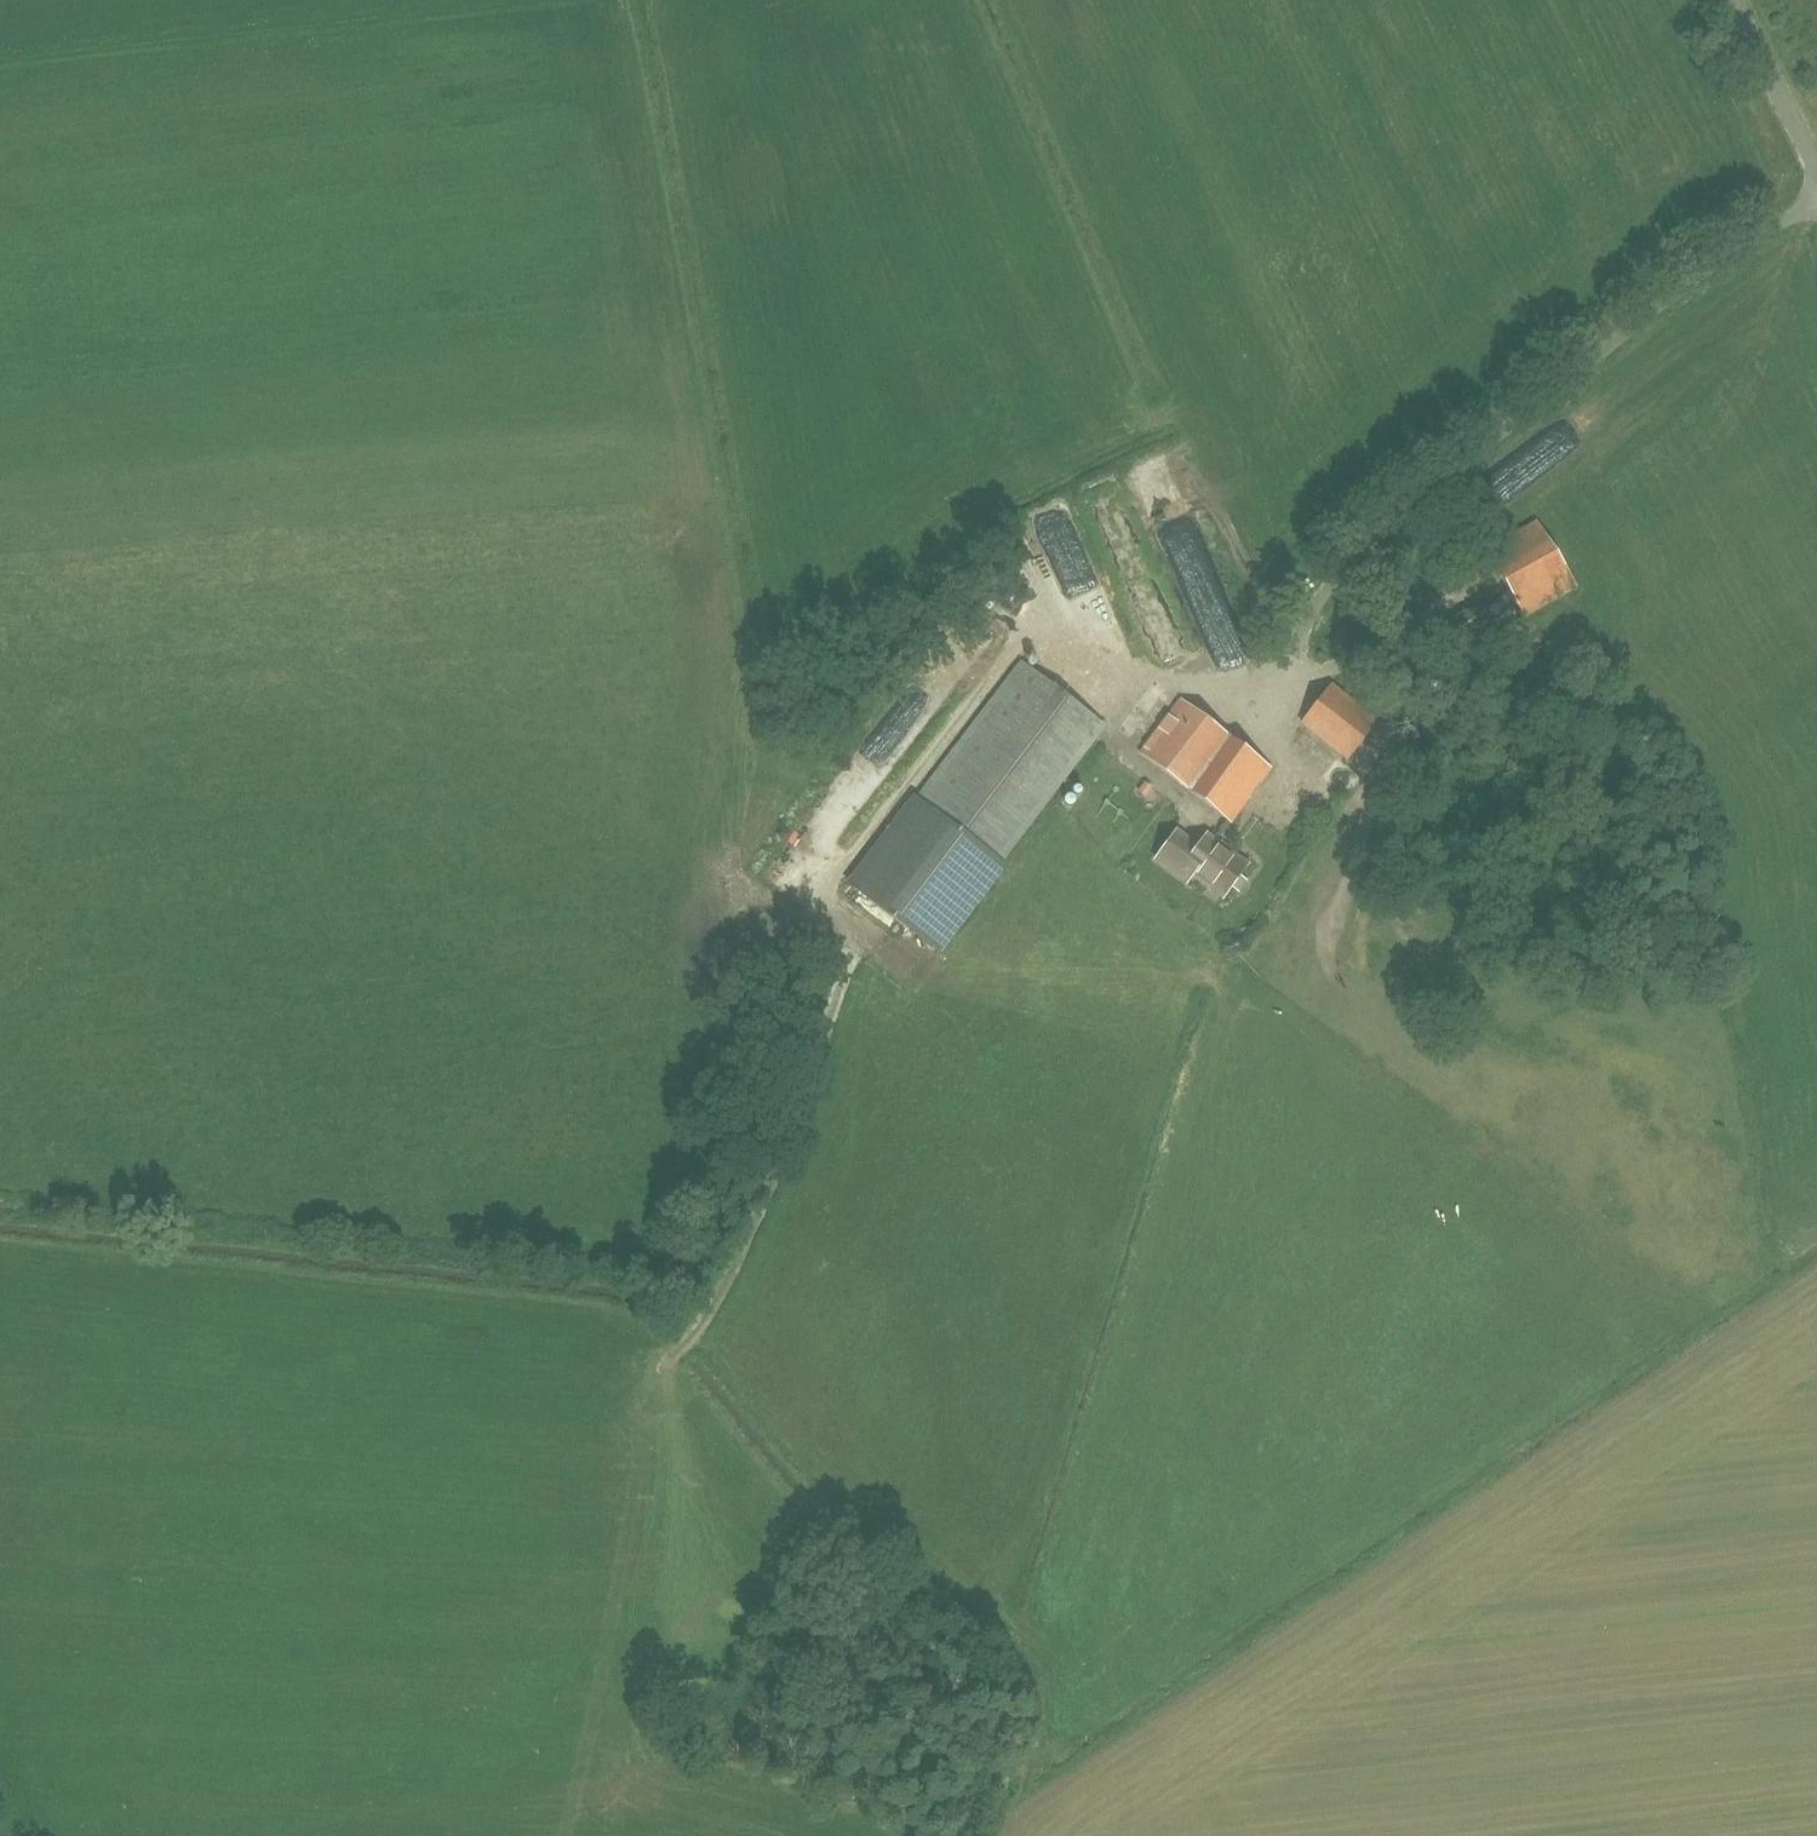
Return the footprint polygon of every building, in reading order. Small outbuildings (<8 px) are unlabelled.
[(1525,616),(1575,587),(1538,523),(1488,552),(1525,616)] [(1421,642),(1445,677),(1502,640),(1478,604),(1421,642)] [(1003,864),(1000,862),(1105,726),(1023,663),(919,799),(918,798),(851,884),(937,950),(1003,864)] [(1302,722),(1349,759),(1379,721),(1332,684),(1302,722)] [(1141,753),(1231,822),(1271,766),(1180,701),(1141,753)] [(1146,797),(1152,789),(1153,788),(1145,782),(1144,783),(1138,791),(1146,797)] [(1178,831),(1158,860),(1189,882),(1194,875),(1225,897),(1234,885),(1237,888),(1245,877),(1241,875),(1249,863),(1209,834),(1200,847),(1178,831)]
